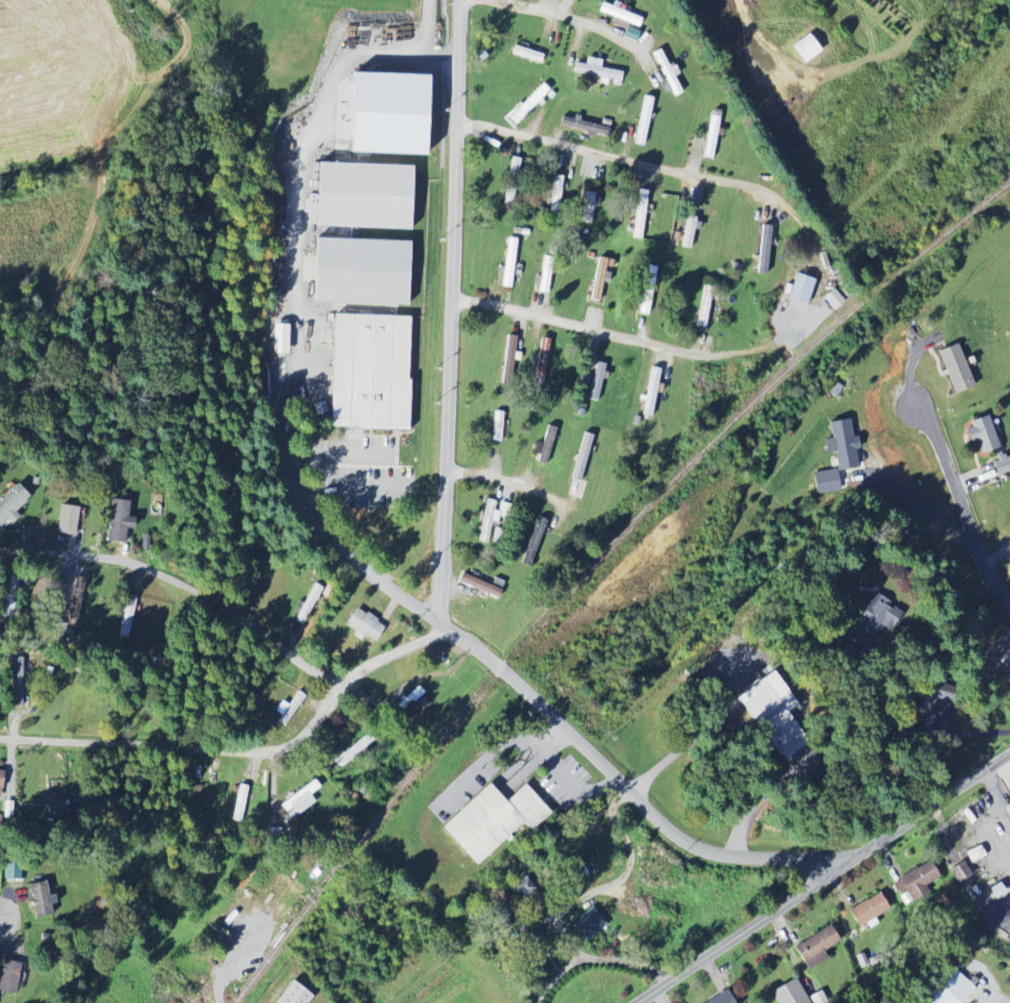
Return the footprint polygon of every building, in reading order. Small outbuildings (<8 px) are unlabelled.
[(626,24),(638,28),(641,19),(600,3),(597,12),(612,18),(609,25),(624,30),(626,24)] [(788,46),(800,64),(819,52),(807,34),(788,46)] [(661,48),(650,54),(673,97),(684,92),(661,48)] [(599,68),(600,61),(584,58),(583,65),(572,63),(571,73),(599,77),(597,84),(608,86),(608,85),(619,87),(622,72),(599,68)] [(428,76),(342,74),(340,154),(426,156),(428,76)] [(506,119),(515,127),(540,100),(549,90),(540,82),(506,119)] [(632,144),(644,147),(654,98),(642,96),(632,144)] [(557,126),(590,135),(591,134),(604,138),(607,129),(571,118),(571,119),(560,116),(557,126)] [(413,167),(311,164),(309,227),(411,230),(413,167)] [(560,211),(562,176),(550,176),(549,211),(560,211)] [(642,239),(648,191),(638,190),(634,225),(635,225),(634,238),(642,239)] [(594,194),(583,194),(582,224),(593,224),(594,194)] [(767,274),(769,226),(758,226),(756,274),(767,274)] [(517,240),(506,239),(499,287),(510,289),(517,240)] [(410,242),(308,240),(307,303),(408,305),(410,242)] [(611,261),(597,258),(587,301),(601,304),(611,261)] [(654,267),(644,266),(639,315),(649,316),(654,267)] [(548,294),(549,268),(539,268),(539,278),(534,278),(534,293),(548,294)] [(806,306),(814,281),(793,274),(785,300),(806,306)] [(707,327),(710,288),(700,287),(697,326),(707,327)] [(844,302),(832,289),(822,298),(833,311),(844,302)] [(409,318),(328,316),(325,430),(406,432),(408,353),(409,318)] [(271,323),(270,355),(287,355),(288,323),(271,323)] [(518,337),(504,336),(501,373),(512,374),(513,361),(515,361),(518,337)] [(548,340),(538,339),(533,381),(543,382),(548,340)] [(972,386),(955,343),(935,351),(952,394),(972,386)] [(589,401),(600,402),(604,365),(592,364),(589,401)] [(641,417),(652,418),(659,369),(648,368),(644,401),(643,401),(641,417)] [(490,442),(501,442),(502,413),(491,412),(490,442)] [(968,443),(974,441),(979,454),(997,447),(985,417),(962,425),(968,443)] [(826,422),(828,438),(822,439),(824,454),(832,452),(835,471),(857,467),(853,436),(850,436),(847,419),(826,422)] [(991,460),(994,475),(1009,472),(1006,456),(991,460)] [(813,494),(836,493),(836,471),(812,472),(813,494)] [(13,512),(28,498),(14,484),(0,498),(0,531),(16,515),(13,512)] [(131,502),(109,501),(107,543),(124,543),(124,528),(130,529),(131,502)] [(484,501),(476,542),(493,545),(501,504),(484,501)] [(72,536),(76,507),(58,505),(54,534),(72,536)] [(526,554),(535,556),(543,521),(533,519),(526,554)] [(456,584),(496,600),(502,584),(462,568),(456,584)] [(12,615),(14,579),(4,579),(4,601),(0,601),(0,614),(12,615)] [(322,590),(312,585),(293,622),(303,627),(322,590)] [(847,626),(866,640),(879,623),(884,626),(895,611),(870,594),(847,626)] [(137,598),(127,596),(118,637),(128,639),(137,598)] [(369,642),(381,626),(354,607),(342,623),(369,642)] [(65,643),(66,630),(53,629),(51,642),(65,643)] [(12,706),(24,707),(26,658),(13,658),(12,706)] [(776,763),(803,747),(781,712),(792,705),(771,672),(734,695),(776,763)] [(276,723),(286,728),(301,698),(291,693),(276,723)] [(334,759),(340,767),(373,743),(367,735),(334,759)] [(309,796),(320,788),(314,780),(278,805),(288,820),(314,802),(309,796)] [(440,828),(477,867),(523,823),(530,831),(548,813),(522,785),(504,802),(487,783),(440,828)] [(926,893),(922,886),(937,878),(928,862),(891,881),(903,905),(926,893)] [(948,869),(955,884),(970,877),(962,862),(948,869)] [(17,881),(17,869),(2,869),(2,880),(17,881)] [(50,915),(42,881),(25,886),(33,919),(50,915)] [(887,911),(878,894),(847,910),(855,927),(887,911)] [(570,921),(583,942),(605,926),(592,906),(570,921)] [(820,952),(837,942),(828,926),(791,947),(804,971),(825,960),(820,952)] [(948,966),(919,997),(926,1002),(960,1002),(973,989),(948,966)] [(14,994),(15,969),(0,968),(0,994),(14,994)] [(794,978),(769,993),(775,1002),(809,1002),(794,978)] [(311,996),(306,1002),(272,1002),(290,980),(311,996)] [(726,992),(703,1002),(732,1002),(726,992)]
